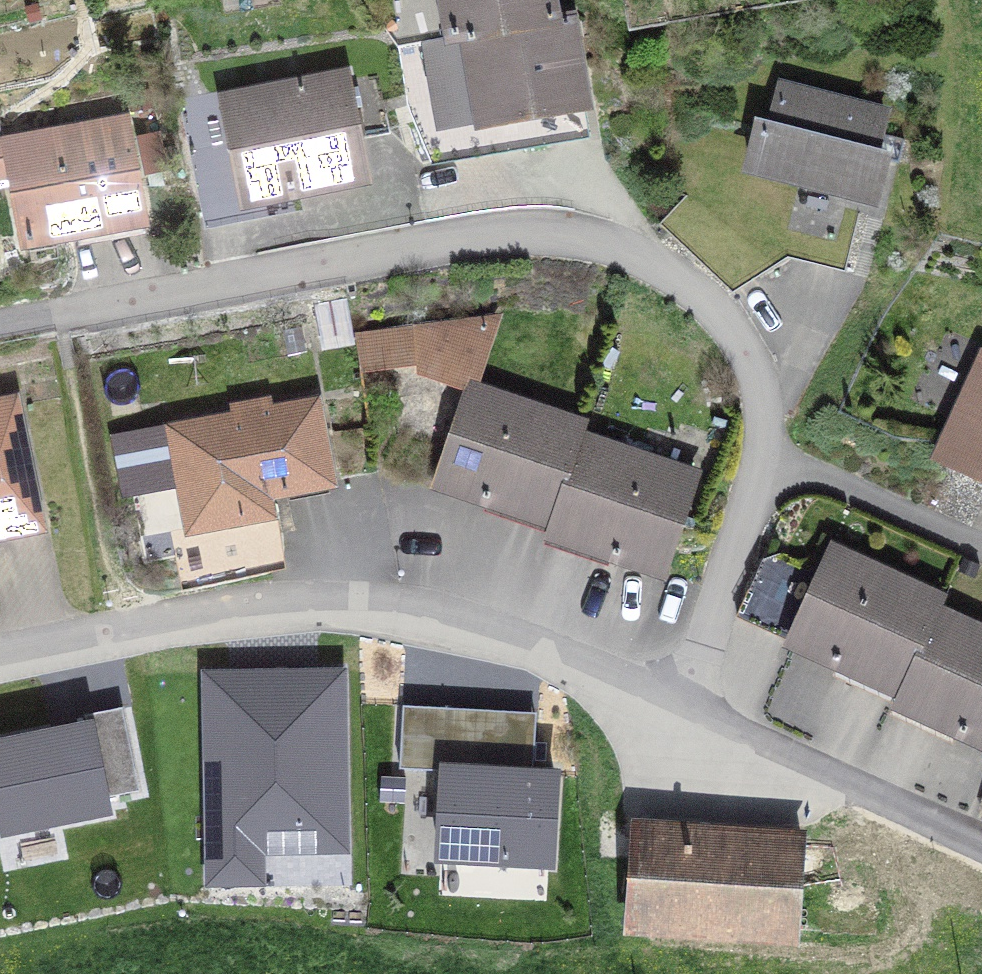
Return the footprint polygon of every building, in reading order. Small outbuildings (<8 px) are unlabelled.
[(465,35),(554,20),(551,0),(444,0),(450,38),(465,35)] [(430,161),(590,136),(569,18),(554,20),(465,35),(474,89),(420,98),(430,161)] [(235,143),(191,151),(202,209),(362,178),(354,137),(389,130),(377,73),(226,100),(235,143)] [(782,108),(776,130),(761,126),(750,167),(872,199),(883,158),(898,162),(903,139),(880,133),(884,114),(781,87),(777,107),(782,108)] [(24,243),(143,222),(125,121),(6,143),(24,243)] [(820,203),(805,261),(844,271),(859,213),(820,203)] [(438,484),(552,522),(581,436),(584,425),(472,387),(495,319),(358,338),(362,365),(420,358),(421,367),(471,387),(438,484)] [(938,457),(981,476),(981,360),(938,457)] [(172,532),(184,591),(265,574),(279,564),(275,511),(247,517),(244,498),(329,482),(315,403),(269,412),(267,401),(235,407),(237,417),(172,429),(191,528),(172,532)] [(38,526),(12,402),(0,404),(0,534),(38,526)] [(581,436),(552,522),(548,533),(662,572),(694,475),(581,436)] [(833,549),(819,581),(791,641),(846,666),(844,679),(858,683),(862,674),(900,692),(938,610),(943,599),(833,549)] [(737,616),(791,641),(819,581),(764,556),(737,616)] [(895,703),(981,742),(981,630),(938,610),(900,692),(895,703)] [(240,727),(239,677),(209,678),(212,848),(342,846),(339,676),(309,676),(310,726),(240,727)] [(447,768),(451,708),(403,705),(400,768),(444,770),(440,856),(550,863),(555,774),(447,768)] [(138,790),(122,708),(85,715),(87,725),(0,742),(0,808),(5,832),(107,811),(104,797),(138,790)] [(642,835),(633,834),(627,918),(797,929),(803,845),(642,832),(642,835)]
